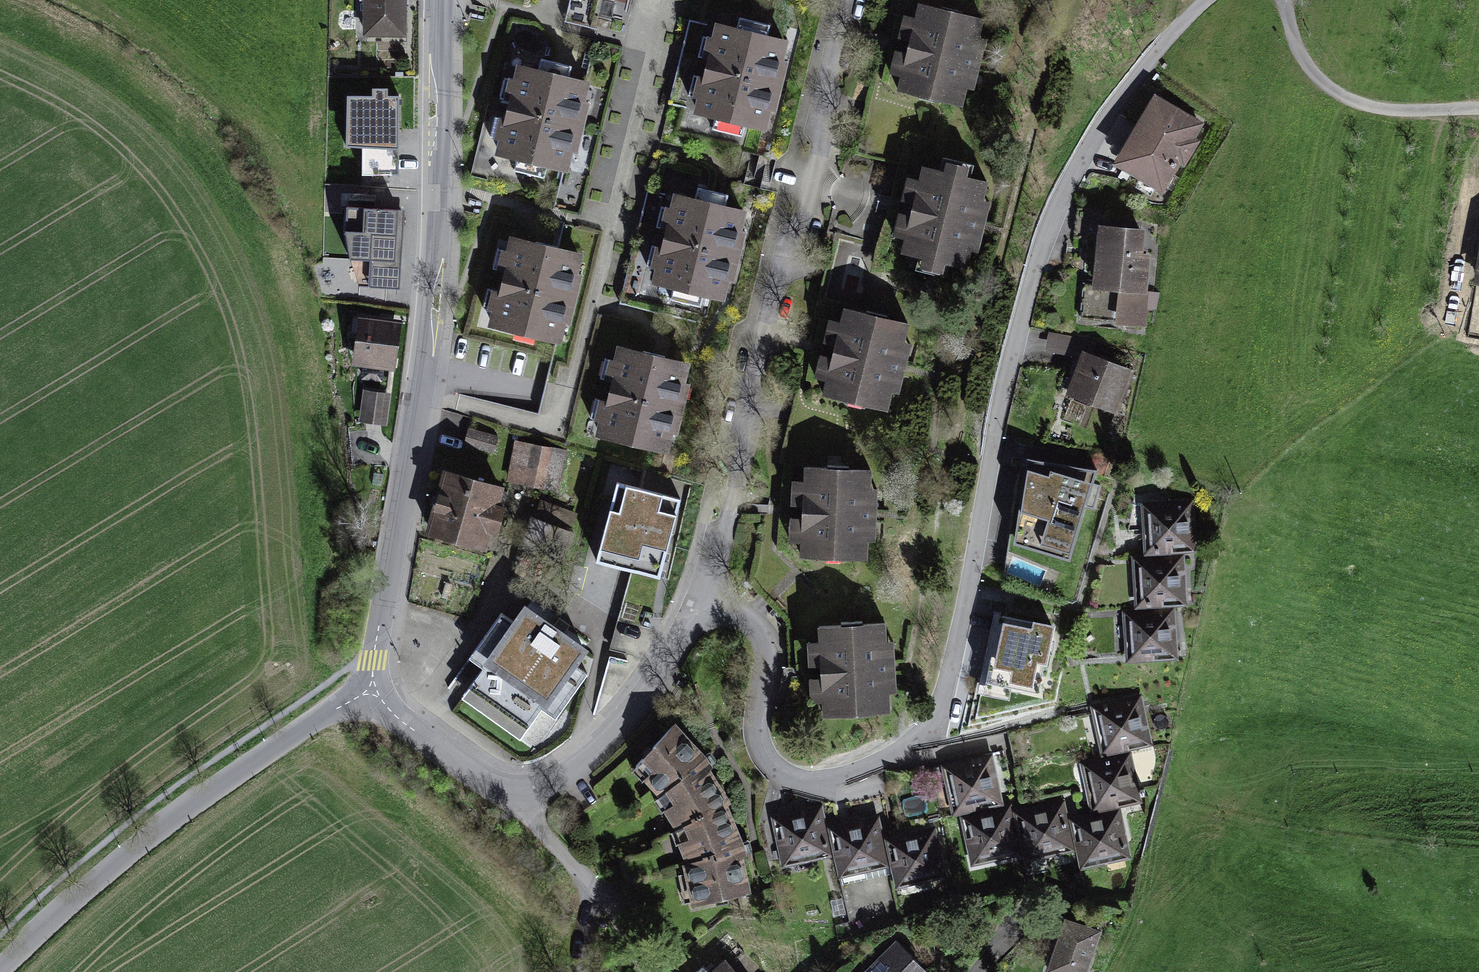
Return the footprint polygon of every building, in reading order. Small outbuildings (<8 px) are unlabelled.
[(361,43),(408,44),(409,0),(362,0),(361,43)] [(968,113),(987,24),(920,10),(901,99),(968,113)] [(698,123),(771,139),(790,48),(717,32),(698,123)] [(592,88),(515,72),(496,164),(573,180),(592,88)] [(365,93),(364,156),(407,157),(408,94),(365,93)] [(1157,98),(1113,172),(1167,203),(1210,129),(1157,98)] [(943,177),(922,173),(902,262),(922,267),(919,280),(949,287),(952,274),(969,278),(974,258),(981,259),(993,206),(987,205),(991,188),(974,184),(977,171),(946,164),(943,177)] [(753,222),(674,203),(651,298),(729,318),(753,222)] [(361,227),(362,205),(346,205),(345,226),(361,227)] [(359,271),(404,273),(408,212),(363,210),(359,271)] [(1149,238),(1103,233),(1095,295),(1104,296),(1100,327),(1147,332),(1155,259),(1147,258),(1149,238)] [(587,262),(509,245),(489,335),(568,352),(587,262)] [(916,328),(843,313),(824,402),(896,418),(916,328)] [(399,377),(407,327),(361,320),(353,370),(399,377)] [(599,440),(672,458),(694,370),(621,352),(599,440)] [(1134,376),(1085,359),(1069,404),(1118,421),(1134,376)] [(388,398),(364,394),(359,425),(383,429),(388,398)] [(467,428),(465,449),(497,452),(499,431),(467,428)] [(568,454),(517,443),(508,485),(559,495),(568,454)] [(1098,476),(1031,467),(1015,555),(1068,566),(1098,476)] [(877,475),(806,473),(804,562),(875,564),(877,475)] [(507,491),(445,478),(431,543),(494,556),(507,491)] [(668,502),(620,489),(595,589),(642,601),(668,502)] [(1121,497),(1123,549),(1182,547),(1180,494),(1121,497)] [(577,520),(534,504),(523,535),(566,551),(577,520)] [(1181,605),(1179,551),(1121,553),(1123,607),(1181,605)] [(519,598),(455,687),(523,736),(587,647),(519,598)] [(1064,621),(1002,608),(988,673),(1049,687),(1064,621)] [(1176,660),(1174,608),(1121,610),(1124,663),(1176,660)] [(887,627),(820,631),(825,722),(892,718),(887,627)] [(1088,706),(1100,761),(1157,748),(1145,694),(1088,706)] [(711,767),(677,728),(634,777),(661,805),(678,837),(690,875),(694,910),(754,901),(748,854),(734,807),(711,767)] [(950,819),(999,808),(988,755),(938,766),(950,819)] [(1145,808),(1135,756),(1083,767),(1094,818),(1145,808)] [(1027,867),(1079,855),(1068,805),(1016,816),(1027,867)] [(776,874),(833,864),(824,812),(767,822),(776,874)] [(971,874),(1020,863),(1011,812),(962,823),(971,874)] [(1125,813),(1073,824),(1083,874),(1136,863),(1125,813)] [(837,884),(889,875),(879,820),(828,829),(837,884)] [(939,835),(885,846),(895,899),(950,888),(939,835)] [(1048,971),(1094,971),(1105,942),(1065,927),(1048,971)] [(898,947),(872,971),(921,971),(898,947)]
